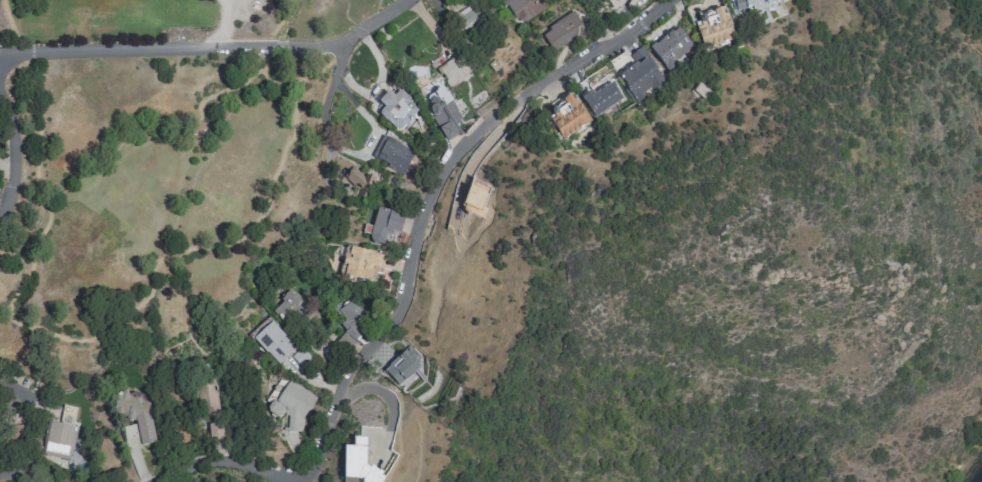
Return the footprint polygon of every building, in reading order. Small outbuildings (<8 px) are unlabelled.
[(548,8),(544,0),(504,0),(519,25),(548,8)] [(736,12),(773,12),(773,0),(736,0),(736,12)] [(736,36),(724,4),(692,16),(704,48),(736,36)] [(578,36),(581,40),(589,35),(574,13),(542,33),(554,52),(578,36)] [(693,46),(677,27),(650,49),(670,72),(686,59),(682,54),(693,46)] [(639,104),(647,97),(645,94),(665,79),(641,48),(630,56),(636,64),(618,77),(639,104)] [(446,85),(470,76),(462,56),(438,66),(446,85)] [(583,97),(592,116),(624,101),(614,81),(583,97)] [(446,142),(459,135),(455,126),(462,122),(444,88),(424,99),(446,142)] [(378,115),(400,131),(418,107),(399,92),(395,97),(388,92),(379,104),(384,108),(378,115)] [(591,121),(576,98),(548,115),(563,139),(591,121)] [(414,149),(382,137),(372,161),(405,173),(414,149)] [(360,190),(356,195),(364,201),(377,182),(353,166),(344,180),(360,190)] [(400,234),(405,216),(378,209),(369,241),(387,247),(391,231),(400,234)] [(343,275),(375,283),(382,255),(350,247),(343,275)] [(289,326),(298,315),(304,320),(313,310),(288,288),(271,310),(289,326)] [(362,338),(355,328),(371,317),(358,297),(333,313),(345,331),(336,337),(345,350),(362,338)] [(278,365),(297,348),(268,317),(250,335),(278,365)] [(384,372),(400,388),(421,365),(405,349),(384,372)] [(214,379),(199,380),(200,414),(216,413),(214,379)] [(296,432),(317,397),(288,380),(269,411),(288,422),(286,426),(296,432)] [(344,481),(379,481),(379,469),(366,469),(366,439),(353,440),(353,448),(344,448),(344,481)]
